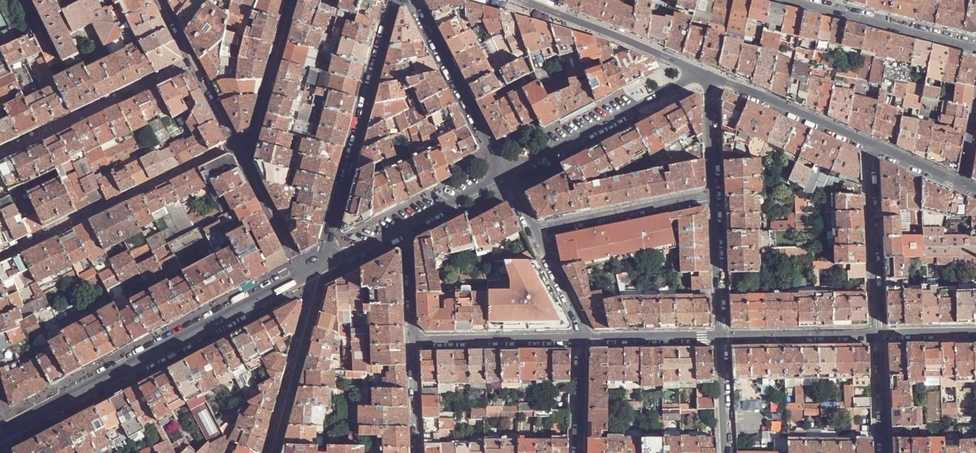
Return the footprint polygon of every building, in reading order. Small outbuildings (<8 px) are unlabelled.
[(60,55),(63,61),(64,61),(78,54),(76,49),(72,41),(69,35),(65,25),(59,13),(61,12),(55,0),(33,0),(60,55)] [(63,11),(69,23),(74,32),(93,23),(104,46),(106,45),(121,38),(121,36),(115,25),(106,8),(103,10),(98,0),(85,0),(63,11)] [(152,0),(124,0),(120,2),(122,7),(128,18),(155,5),(152,0)] [(178,15),(190,0),(170,0),(178,15)] [(186,31),(209,2),(210,1),(210,0),(190,0),(178,15),(186,31)] [(215,0),(210,0),(210,1),(209,2),(229,17),(232,5),(215,0)] [(232,4),(254,12),(254,11),(259,0),(233,0),(232,4)] [(280,19),(285,0),(259,0),(254,11),(280,19)] [(322,0),(301,0),(301,2),(300,3),(319,11),(322,0)] [(342,2),(337,0),(322,0),(319,11),(332,16),(338,18),(340,9),(342,2)] [(342,2),(340,9),(359,14),(362,4),(363,0),(343,0),(342,2)] [(362,4),(365,5),(363,13),(367,14),(372,16),(375,5),(376,0),(363,0),(362,4)] [(431,16),(450,5),(453,11),(454,10),(459,9),(460,10),(465,8),(465,2),(456,0),(423,0),(427,7),(431,16)] [(559,5),(570,9),(582,14),(598,20),(633,33),(634,11),(603,0),(561,0),(559,5)] [(634,11),(635,0),(634,0),(603,0),(634,11)] [(633,33),(635,34),(647,39),(649,16),(651,3),(651,2),(637,0),(635,0),(634,11),(633,33)] [(677,3),(676,8),(693,13),(697,0),(678,0),(677,3)] [(693,13),(691,20),(691,22),(708,27),(709,25),(709,23),(715,0),(697,0),(693,13)] [(709,23),(709,25),(727,29),(728,28),(735,0),(715,0),(709,23)] [(728,28),(727,29),(727,33),(744,37),(744,36),(747,22),(748,18),(752,0),(735,0),(728,28)] [(756,0),(752,0),(748,18),(765,23),(770,3),(760,1),(756,0)] [(865,8),(878,11),(890,14),(893,0),(866,0),(865,8)] [(890,14),(904,18),(915,21),(919,0),(893,0),(890,14)] [(915,21),(926,24),(935,26),(939,0),(919,0),(915,21)] [(935,26),(950,30),(963,33),(969,0),(939,0),(935,26)] [(963,33),(975,37),(975,0),(969,0),(963,33)] [(193,44),(200,59),(221,42),(224,40),(226,30),(228,23),(229,17),(209,2),(186,31),(193,44)] [(472,4),(465,2),(465,8),(465,15),(466,16),(469,23),(483,20),(483,8),(472,4)] [(299,6),(295,22),(323,32),(326,32),(332,16),(319,11),(300,3),(299,6)] [(777,5),(770,3),(765,23),(782,27),(786,8),(777,5)] [(247,29),(254,12),(232,4),(232,5),(229,17),(228,23),(247,29)] [(1,49),(9,45),(13,44),(18,41),(4,13),(0,6),(0,5),(0,48),(1,49)] [(161,17),(155,5),(128,18),(134,30),(161,17)] [(381,8),(375,5),(372,16),(371,19),(378,22),(380,12),(381,8)] [(431,16),(438,28),(458,18),(454,10),(453,11),(450,5),(431,16)] [(122,7),(114,11),(111,6),(109,7),(106,8),(115,25),(128,18),(122,7)] [(395,30),(391,47),(412,43),(423,41),(410,17),(406,8),(401,9),(398,19),(395,30)] [(499,12),(483,8),(483,20),(483,24),(489,34),(503,29),(499,12)] [(792,9),(786,8),(782,27),(781,33),(799,37),(804,12),(792,9)] [(340,9),(338,18),(348,22),(356,25),(359,14),(340,9)] [(459,9),(454,10),(458,18),(461,17),(463,15),(460,10),(459,9)] [(280,19),(254,11),(254,12),(247,29),(245,36),(273,44),(280,19)] [(505,14),(499,12),(503,29),(514,55),(526,50),(515,16),(505,14)] [(810,14),(804,12),(799,37),(808,39),(816,41),(821,17),(810,14)] [(356,25),(375,32),(378,22),(371,19),(372,16),(367,14),(366,17),(359,14),(356,25)] [(691,20),(674,15),(672,21),(665,47),(679,53),(681,54),(682,54),(690,28),(691,22),(691,20)] [(521,18),(515,16),(526,50),(528,54),(541,50),(530,21),(521,18)] [(672,21),(649,16),(647,39),(662,45),(665,47),(672,21)] [(167,30),(161,17),(134,30),(140,42),(167,30)] [(833,20),(821,17),(816,41),(815,50),(827,52),(829,43),(833,20)] [(115,25),(121,36),(129,33),(134,30),(128,18),(115,25)] [(338,18),(333,35),(334,35),(343,39),(348,22),(338,18)] [(438,28),(446,43),(466,33),(458,18),(438,28)] [(765,23),(748,18),(747,22),(764,27),(765,23)] [(483,24),(483,20),(469,23),(473,29),(483,24)] [(840,22),(833,20),(829,43),(841,47),(846,23),(840,22)] [(541,24),(530,21),(541,50),(544,58),(559,53),(556,45),(550,26),(541,24)] [(292,31),(289,41),(309,48),(318,50),(319,48),(321,41),(323,32),(295,22),(292,31)] [(374,35),(375,32),(356,25),(348,22),(343,39),(370,49),(374,35)] [(764,27),(747,22),(744,36),(761,40),(764,29),(764,27)] [(69,35),(74,32),(69,23),(65,25),(69,35)] [(228,23),(226,30),(241,35),(245,36),(247,29),(228,23)] [(782,27),(765,23),(764,27),(764,29),(781,34),(781,33),(782,27)] [(855,25),(846,23),(841,47),(861,52),(866,28),(855,25)] [(483,24),(473,29),(479,40),(489,35),(489,34),(483,24)] [(727,29),(709,25),(708,27),(707,32),(726,36),(727,33),(727,29)] [(577,52),(570,32),(564,30),(552,27),(550,26),(556,45),(559,53),(560,56),(577,52)] [(707,32),(690,28),(682,54),(692,58),(699,62),(707,32)] [(876,31),(866,28),(861,52),(876,56),(876,57),(885,60),(886,57),(890,34),(876,31)] [(477,42),(479,40),(473,29),(470,31),(476,43),(477,42)] [(514,55),(503,29),(489,34),(489,35),(491,39),(499,53),(506,68),(517,62),(514,55)] [(781,34),(764,29),(761,40),(760,47),(777,51),(779,45),(780,40),(781,34)] [(174,42),(167,30),(140,42),(146,55),(147,54),(174,42)] [(238,45),(241,35),(226,30),(224,40),(223,41),(224,41),(224,44),(221,56),(230,57),(232,43),(238,45)] [(49,68),(63,61),(60,55),(53,58),(40,31),(33,35),(35,38),(41,52),(44,57),(49,68)] [(446,43),(453,58),(477,46),(476,43),(470,31),(466,33),(446,43)] [(331,44),(334,35),(333,35),(326,32),(323,32),(321,41),(331,44)] [(576,34),(570,32),(577,52),(581,63),(598,58),(591,38),(580,35),(576,34)] [(726,36),(707,32),(699,62),(709,66),(718,69),(725,38),(726,36)] [(134,44),(129,33),(121,36),(121,38),(127,48),(134,44)] [(744,37),(727,33),(726,36),(725,38),(742,43),(744,37)] [(901,37),(890,34),(886,57),(896,60),(911,64),(915,41),(901,37)] [(343,39),(334,35),(331,44),(329,51),(329,54),(335,56),(338,56),(343,39)] [(18,41),(26,59),(41,52),(35,38),(31,40),(28,36),(18,41)] [(267,62),(273,44),(245,36),(242,46),(239,58),(267,62)] [(808,39),(799,37),(797,44),(796,48),(806,50),(808,39)] [(112,56),(127,50),(127,48),(121,38),(106,45),(112,56)] [(599,40),(591,38),(598,58),(600,63),(607,60),(614,57),(608,43),(599,40)] [(742,43),(725,38),(718,69),(725,72),(735,77),(742,46),(742,43)] [(370,49),(343,39),(338,56),(366,65),(367,62),(370,49)] [(491,39),(486,41),(493,56),(499,53),(491,39)] [(797,44),(780,40),(779,45),(792,49),(794,47),(796,48),(797,44)] [(9,45),(1,49),(3,55),(9,67),(22,61),(26,59),(18,41),(13,44),(14,47),(11,48),(9,45)] [(283,62),(304,67),(307,59),(309,48),(289,41),(283,62)] [(431,57),(423,41),(412,43),(416,60),(431,57)] [(922,43),(915,41),(911,64),(925,67),(928,68),(933,45),(922,43)] [(175,44),(174,42),(147,54),(156,72),(170,65),(183,60),(175,44)] [(212,81),(214,80),(215,78),(216,76),(221,56),(224,44),(221,42),(200,59),(212,81)] [(386,63),(385,67),(406,62),(416,60),(412,43),(391,47),(386,63)] [(485,60),(490,58),(483,43),(477,46),(485,60)] [(612,44),(608,43),(614,57),(615,61),(626,86),(642,77),(658,69),(655,63),(647,59),(641,57),(631,52),(617,46),(612,44)] [(149,75),(156,72),(147,54),(146,55),(142,57),(135,44),(135,45),(134,44),(127,48),(127,50),(142,79),(149,75)] [(939,47),(933,45),(928,68),(926,77),(930,78),(941,82),(948,50),(939,47)] [(453,58),(461,72),(485,60),(477,46),(453,58)] [(759,50),(742,46),(735,77),(743,80),(751,84),(759,50)] [(324,63),(327,53),(318,50),(309,48),(307,59),(324,63)] [(796,48),(796,52),(808,55),(807,59),(812,60),(814,51),(806,50),(796,48)] [(142,79),(127,50),(112,56),(86,69),(100,98),(122,88),(142,79)] [(526,50),(514,55),(517,62),(521,60),(528,57),(528,54),(526,50)] [(541,50),(528,54),(528,57),(534,72),(539,82),(540,84),(551,80),(550,75),(547,68),(544,58),(541,50)] [(776,54),(759,50),(751,84),(760,88),(769,91),(776,57),(776,54)] [(827,52),(815,50),(814,51),(812,60),(812,63),(825,65),(825,63),(827,52)] [(953,51),(948,50),(941,82),(956,85),(956,84),(963,53),(953,51)] [(26,59),(29,64),(37,60),(44,57),(41,52),(26,59)] [(876,56),(861,52),(856,76),(856,79),(863,81),(880,85),(882,78),(884,66),(885,60),(876,57),(876,56)] [(333,66),(335,56),(329,54),(327,53),(324,63),(333,66)] [(485,60),(492,75),(501,70),(506,68),(499,53),(493,56),(490,58),(485,60)] [(963,53),(956,84),(973,87),(975,69),(975,57),(963,53)] [(84,65),(78,54),(64,61),(69,72),(84,65)] [(12,73),(9,67),(3,55),(0,57),(0,79),(12,73)] [(221,56),(216,76),(215,78),(214,80),(212,81),(213,84),(219,82),(222,80),(230,80),(231,74),(232,67),(233,57),(230,57),(221,56)] [(366,67),(366,65),(338,56),(335,56),(333,66),(330,74),(331,74),(362,82),(366,67)] [(48,84),(55,81),(54,78),(49,68),(44,57),(37,60),(39,64),(48,84)] [(439,73),(431,57),(416,60),(421,77),(439,73)] [(777,95),(786,99),(793,63),(776,57),(769,91),(777,95)] [(896,60),(886,57),(885,60),(884,66),(894,68),(896,60)] [(267,62),(239,58),(238,68),(237,75),(236,80),(255,79),(263,79),(267,62)] [(307,59),(304,67),(308,68),(321,71),(324,63),(307,59)] [(411,79),(421,77),(416,60),(406,62),(411,79)] [(461,72),(468,87),(492,75),(485,60),(461,72)] [(528,75),(521,60),(517,62),(506,68),(501,70),(509,85),(510,84),(517,80),(528,75)] [(22,61),(9,67),(12,73),(21,91),(24,97),(25,100),(38,93),(22,61)] [(626,86),(615,61),(608,64),(602,68),(611,93),(614,92),(626,86)] [(278,79),(299,84),(304,67),(283,62),(278,79)] [(382,81),(380,86),(400,82),(406,80),(411,79),(406,62),(385,67),(382,81)] [(324,63),(321,71),(323,72),(330,74),(333,66),(324,63)] [(811,69),(793,63),(786,99),(795,103),(803,106),(809,77),(811,69)] [(92,102),(100,98),(86,69),(84,65),(69,72),(85,105),(92,102)] [(547,68),(550,75),(556,73),(554,65),(547,68)] [(598,100),(611,93),(602,68),(601,65),(584,72),(586,77),(587,81),(595,102),(598,100)] [(894,68),(884,66),(882,78),(907,83),(910,71),(894,68)] [(299,84),(303,85),(308,68),(304,67),(299,84)] [(583,67),(565,71),(569,80),(576,79),(586,77),(584,72),(583,68),(583,67)] [(308,68),(303,85),(305,86),(307,86),(318,89),(323,72),(321,71),(308,68)] [(823,72),(811,69),(809,77),(821,80),(823,72)] [(85,105),(69,72),(54,78),(55,81),(57,84),(71,112),(77,109),(85,105)] [(327,91),(331,74),(330,74),(323,72),(318,89),(327,91)] [(856,76),(837,72),(836,76),(855,81),(856,79),(856,76)] [(12,73),(0,79),(0,101),(2,100),(21,91),(12,73)] [(185,75),(182,77),(191,94),(199,91),(190,73),(185,75)] [(441,76),(439,73),(421,77),(411,79),(406,80),(410,90),(414,88),(421,103),(424,102),(448,90),(441,76)] [(362,82),(331,74),(327,91),(330,92),(357,98),(362,82)] [(475,99),(476,102),(490,94),(500,89),(492,75),(468,87),(475,99)] [(182,99),(191,95),(191,94),(182,77),(176,79),(172,81),(182,99)] [(821,80),(809,77),(803,106),(809,109),(815,111),(821,80)] [(907,83),(882,78),(880,85),(879,92),(886,93),(897,97),(904,99),(905,95),(907,83)] [(250,96),(255,79),(236,80),(230,80),(222,80),(219,82),(228,100),(234,98),(250,96)] [(258,96),(263,79),(255,79),(250,96),(258,96)] [(274,96),(294,101),(296,96),(297,92),(299,84),(278,79),(274,94),(274,96)] [(577,84),(576,79),(569,80),(570,89),(577,86),(577,84)] [(863,81),(856,79),(855,81),(854,88),(861,90),(863,81)] [(406,80),(400,82),(402,92),(410,91),(410,90),(406,80)] [(520,85),(517,80),(510,84),(512,88),(520,85)] [(542,88),(547,98),(570,90),(570,89),(569,80),(552,83),(552,84),(542,88)] [(834,84),(821,80),(815,111),(822,114),(827,117),(833,89),(834,84)] [(165,84),(158,88),(169,110),(173,118),(188,111),(184,104),(182,99),(172,81),(165,84)] [(595,102),(587,81),(577,84),(577,86),(570,89),(570,90),(547,98),(559,121),(578,111),(595,102)] [(880,85),(863,81),(861,90),(871,92),(879,94),(879,92),(880,85)] [(228,100),(219,82),(213,84),(222,101),(228,100)] [(377,100),(375,104),(404,99),(402,92),(400,82),(380,86),(377,100)] [(557,122),(559,121),(547,98),(542,88),(540,84),(539,82),(522,90),(537,119),(537,120),(540,127),(542,128),(545,128),(551,125),(557,122)] [(921,85),(907,83),(905,95),(922,98),(924,87),(925,86),(921,85)] [(71,112),(57,84),(42,91),(56,119),(63,116),(71,112)] [(297,92),(303,94),(304,89),(305,86),(303,85),(299,84),(297,92)] [(956,84),(956,85),(955,90),(954,96),(952,104),(969,106),(971,95),(973,87),(956,84)] [(316,95),(318,89),(307,86),(306,89),(304,95),(302,103),(313,106),(316,95)] [(928,88),(924,87),(922,98),(937,101),(940,90),(928,88)] [(152,91),(146,93),(157,115),(160,114),(169,110),(158,88),(152,91)] [(318,89),(316,95),(319,95),(328,98),(330,92),(327,91),(318,89)] [(490,94),(495,104),(505,99),(500,89),(490,94)] [(841,91),(833,89),(827,117),(836,120),(847,125),(852,97),(853,94),(841,91)] [(454,102),(448,90),(424,102),(430,117),(432,116),(443,110),(455,104),(454,102)] [(537,119),(522,90),(509,98),(524,126),(526,125),(537,120),(537,119)] [(24,97),(21,91),(2,100),(5,106),(24,97)] [(56,119),(42,91),(38,93),(25,100),(39,127),(47,123),(56,119)] [(199,91),(191,94),(191,95),(193,100),(196,106),(191,117),(187,123),(192,132),(199,129),(215,121),(199,91)] [(357,98),(330,92),(328,98),(326,109),(352,116),(353,113),(357,98)] [(735,130),(747,103),(734,97),(723,92),(722,95),(720,98),(721,125),(735,130)] [(879,94),(871,92),(869,101),(877,103),(879,94)] [(877,103),(871,136),(884,141),(896,147),(901,119),(902,113),(883,106),(886,93),(879,92),(879,94),(877,103)] [(140,96),(135,99),(144,115),(146,121),(157,115),(146,93),(140,96)] [(497,140),(510,134),(495,104),(490,94),(476,102),(487,123),(496,140),(497,140)] [(702,135),(700,97),(696,94),(682,102),(679,104),(693,130),(696,136),(697,137),(702,135)] [(954,96),(946,94),(944,102),(945,102),(952,104),(954,96)] [(319,95),(316,95),(313,106),(323,108),(325,103),(318,101),(319,95)] [(922,98),(905,95),(904,99),(903,106),(903,107),(920,110),(922,98)] [(249,127),(258,96),(250,96),(234,98),(228,100),(222,101),(239,132),(249,127)] [(269,113),(290,118),(293,107),(294,101),(274,96),(269,110),(269,113)] [(30,131),(39,127),(25,100),(24,97),(5,106),(10,118),(19,136),(30,131)] [(869,101),(852,97),(847,125),(859,130),(871,136),(877,103),(869,101)] [(904,99),(897,97),(895,104),(903,106),(904,99)] [(412,108),(409,100),(409,98),(404,99),(408,110),(412,108)] [(513,132),(524,126),(509,98),(506,99),(505,99),(495,104),(510,134),(513,132)] [(937,101),(922,98),(920,110),(919,115),(934,118),(937,101)] [(119,106),(128,123),(144,115),(135,99),(126,103),(119,106)] [(370,124),(369,130),(384,122),(390,119),(395,117),(403,112),(408,110),(404,99),(375,104),(370,124)] [(10,118),(5,106),(2,100),(0,101),(0,123),(10,118)] [(193,100),(184,104),(188,111),(191,117),(196,106),(193,100)] [(301,109),(299,120),(306,122),(308,123),(311,112),(313,106),(302,103),(297,102),(294,101),(293,107),(301,109)] [(417,124),(430,117),(424,102),(421,103),(416,106),(412,108),(408,110),(403,112),(409,128),(417,124)] [(952,104),(945,102),(942,116),(966,120),(968,112),(969,106),(952,104)] [(762,109),(747,103),(735,130),(749,136),(766,143),(778,116),(762,109)] [(455,104),(443,110),(446,116),(449,115),(451,119),(456,131),(466,126),(460,113),(455,104)] [(693,130),(679,104),(667,110),(664,111),(678,138),(693,130)] [(104,113),(116,139),(118,139),(132,132),(128,123),(119,106),(112,109),(104,113)] [(324,114),(326,109),(323,108),(313,106),(311,112),(324,114)] [(352,116),(326,109),(324,114),(321,126),(348,133),(349,130),(352,116)] [(160,114),(161,117),(165,124),(162,125),(170,139),(174,137),(181,134),(173,118),(169,110),(160,114)] [(432,116),(435,127),(448,121),(447,120),(446,116),(443,110),(432,116)] [(678,138),(664,111),(652,118),(649,119),(663,145),(678,138)] [(403,112),(395,117),(401,133),(404,132),(403,131),(407,129),(409,128),(403,112)] [(88,120),(101,147),(109,143),(116,139),(104,113),(94,117),(88,120)] [(290,118),(269,113),(265,126),(264,129),(285,134),(290,118)] [(132,132),(148,125),(146,121),(144,115),(128,123),(132,132)] [(168,140),(170,139),(162,125),(159,118),(157,115),(146,121),(148,125),(152,132),(157,141),(159,145),(168,140)] [(430,117),(417,124),(425,148),(430,145),(433,151),(441,147),(439,140),(435,127),(432,116),(430,117)] [(786,120),(778,116),(766,143),(773,146),(778,148),(783,150),(795,123),(786,120)] [(966,120),(942,116),(941,123),(949,125),(953,125),(952,130),(964,132),(965,125),(966,120)] [(10,118),(0,123),(0,145),(2,144),(19,136),(10,118)] [(301,138),(306,122),(299,120),(290,118),(285,134),(294,136),(298,137),(301,138)] [(390,119),(384,122),(388,130),(393,128),(390,119)] [(453,133),(456,131),(451,119),(448,121),(450,126),(452,132),(453,133)] [(663,145),(649,119),(638,125),(634,127),(648,152),(650,156),(664,148),(663,145)] [(917,122),(901,119),(896,147),(904,150),(911,153),(917,122)] [(80,124),(73,128),(84,151),(85,154),(101,147),(88,120),(80,124)] [(226,143),(215,121),(199,129),(210,150),(226,143)] [(306,122),(301,138),(304,139),(311,140),(315,125),(308,123),(306,122)] [(366,140),(363,151),(385,141),(390,139),(390,138),(388,130),(384,122),(369,130),(366,140)] [(933,125),(917,122),(911,153),(919,156),(926,159),(932,127),(933,125)] [(802,126),(795,123),(783,150),(794,154),(799,157),(810,130),(802,126)] [(417,124),(409,128),(417,150),(425,148),(417,124)] [(152,132),(148,125),(132,132),(136,140),(152,132)] [(321,126),(315,125),(311,140),(317,142),(321,126)] [(348,133),(321,126),(317,142),(344,149),(344,146),(348,133)] [(478,150),(466,126),(456,131),(453,133),(463,158),(466,157),(478,150)] [(181,134),(183,136),(189,133),(185,127),(181,134)] [(648,152),(634,127),(622,133),(619,135),(632,160),(648,152)] [(948,129),(932,127),(926,159),(942,166),(957,173),(964,132),(952,130),(948,129)] [(59,134),(70,158),(84,151),(73,128),(65,131),(59,134)] [(210,150),(199,129),(192,132),(195,137),(185,142),(193,158),(207,151),(210,150)] [(260,144),(289,151),(294,136),(285,134),(264,129),(261,141),(260,144)] [(696,136),(693,130),(678,138),(681,144),(688,141),(696,136)] [(818,133),(810,130),(799,157),(815,164),(827,137),(818,133)] [(132,132),(118,139),(120,142),(118,143),(127,160),(129,159),(132,158),(135,156),(139,154),(143,153),(141,149),(136,140),(132,132)] [(195,137),(192,132),(189,133),(183,136),(185,142),(195,137)] [(390,139),(391,143),(405,137),(404,132),(401,133),(390,138),(390,139)] [(450,165),(463,158),(453,133),(452,132),(449,135),(439,140),(441,147),(447,167),(450,165)] [(723,162),(730,162),(734,139),(734,136),(722,133),(723,159),(723,162)] [(43,141),(56,168),(71,161),(70,158),(59,134),(51,138),(43,141)] [(182,143),(185,142),(183,136),(181,134),(174,137),(175,140),(180,138),(182,143)] [(605,142),(601,144),(614,169),(632,160),(619,135),(605,142)] [(407,141),(405,137),(391,143),(396,156),(397,160),(398,162),(412,156),(407,141)] [(834,140),(827,137),(815,164),(831,170),(843,144),(834,140)] [(681,144),(678,138),(663,145),(664,148),(670,159),(674,167),(691,163),(681,144)] [(340,161),(344,149),(317,142),(311,140),(304,139),(300,154),(306,155),(339,164),(340,161)] [(363,151),(357,171),(359,172),(375,164),(382,161),(381,155),(385,154),(386,159),(396,156),(391,143),(390,139),(385,141),(363,151)] [(734,139),(730,162),(751,161),(752,156),(749,144),(749,145),(734,139)] [(156,153),(157,155),(171,148),(168,140),(159,145),(154,147),(156,153)] [(24,184),(56,169),(56,168),(43,141),(33,146),(17,154),(11,156),(24,184)] [(159,145),(157,141),(141,149),(143,153),(154,147),(159,145)] [(703,161),(702,144),(701,144),(691,147),(688,141),(681,144),(691,163),(703,161)] [(193,158),(185,142),(182,143),(171,148),(179,165),(182,164),(193,158)] [(127,160),(118,143),(111,147),(109,143),(101,147),(111,168),(124,162),(127,160)] [(766,161),(773,146),(766,143),(758,160),(759,160),(765,160),(766,163),(766,161)] [(256,158),(255,161),(289,169),(293,152),(289,151),(260,144),(256,158)] [(590,150),(587,152),(598,176),(599,177),(611,171),(614,169),(601,144),(590,150)] [(861,187),(860,152),(851,148),(843,144),(831,170),(828,176),(854,184),(861,187)] [(771,163),(778,148),(773,146),(766,161),(771,163)] [(101,147),(85,154),(87,157),(90,165),(95,176),(110,168),(111,168),(101,147)] [(156,153),(154,147),(143,153),(139,154),(140,157),(141,160),(156,153)] [(447,167),(441,147),(433,151),(427,154),(437,184),(440,183),(451,177),(447,167)] [(179,165),(171,148),(157,155),(165,172),(167,171),(179,165)] [(425,148),(417,150),(418,154),(412,157),(413,161),(420,158),(427,154),(425,148)] [(783,150),(780,156),(791,160),(794,154),(783,150)] [(84,151),(70,158),(71,161),(73,164),(87,157),(85,154),(84,151)] [(576,157),(573,159),(585,182),(598,176),(587,152),(576,157)] [(153,178),(165,172),(157,155),(156,153),(141,160),(150,179),(153,178)] [(213,161),(199,168),(206,181),(210,179),(212,182),(240,168),(234,155),(229,154),(213,161)] [(300,154),(295,171),(300,172),(301,172),(306,155),(300,154)] [(437,184),(427,154),(420,158),(413,161),(423,191),(426,190),(437,184)] [(339,164),(306,155),(301,172),(335,181),(335,178),(339,164)] [(0,162),(0,171),(7,186),(9,191),(15,188),(19,186),(24,184),(11,156),(4,160),(0,162)] [(397,160),(396,156),(386,159),(382,161),(383,165),(397,160)] [(571,160),(561,165),(565,173),(573,188),(584,185),(586,185),(585,182),(573,159),(571,160)] [(674,167),(670,159),(653,162),(654,165),(657,170),(663,169),(668,168),(674,167)] [(150,179),(141,160),(139,161),(132,165),(127,167),(136,186),(141,184),(150,179)] [(724,166),(724,180),(760,178),(759,160),(758,160),(751,161),(730,162),(723,162),(724,166)] [(899,201),(897,168),(888,164),(881,160),(880,161),(880,162),(882,201),(899,201)] [(73,164),(71,161),(56,168),(56,169),(61,179),(76,171),(73,164)] [(284,187),(291,170),(289,169),(255,161),(263,180),(264,183),(284,187)] [(423,191),(413,161),(400,168),(410,199),(413,197),(423,191)] [(704,167),(703,161),(691,163),(674,167),(668,168),(669,174),(665,175),(669,195),(705,187),(704,167)] [(113,174),(127,167),(124,162),(111,168),(110,168),(113,174)] [(367,221),(371,219),(374,176),(375,164),(359,172),(357,171),(350,200),(342,230),(345,233),(367,221)] [(638,173),(634,164),(619,172),(620,174),(617,175),(619,178),(624,177),(633,175),(638,174),(638,173)] [(804,189),(812,171),(796,164),(789,180),(804,189)] [(828,176),(831,170),(815,164),(812,171),(804,189),(802,193),(815,194),(820,194),(825,184),(828,176)] [(98,181),(95,176),(90,165),(76,171),(87,194),(101,187),(98,181)] [(657,170),(654,165),(638,173),(638,174),(644,173),(652,171),(657,170)] [(136,186),(127,167),(113,174),(122,193),(124,192),(136,186)] [(113,174),(110,168),(95,176),(98,181),(113,174)] [(185,175),(194,193),(195,193),(208,186),(207,185),(206,181),(199,168),(192,171),(185,175)] [(247,180),(240,168),(212,182),(214,187),(220,198),(224,195),(248,183),(247,180)] [(399,204),(410,199),(400,168),(386,172),(397,206),(399,204)] [(922,210),(922,178),(909,173),(897,168),(899,201),(899,209),(907,210),(922,210)] [(61,179),(56,169),(24,184),(28,193),(61,179)] [(649,199),(669,195),(665,175),(663,169),(657,170),(658,175),(653,175),(652,171),(644,173),(649,199)] [(294,190),(300,172),(295,171),(291,170),(284,187),(294,190)] [(82,208),(91,204),(88,197),(87,195),(87,194),(76,171),(61,179),(76,211),(82,208)] [(330,198),(335,181),(301,172),(300,172),(294,190),(330,198)] [(384,212),(397,206),(386,172),(374,176),(371,219),(384,212)] [(629,203),(649,199),(644,173),(638,174),(638,178),(634,180),(633,175),(624,177),(629,203)] [(113,174),(98,181),(101,187),(102,190),(105,196),(104,197),(106,200),(109,199),(122,193),(113,174)] [(566,179),(563,174),(548,182),(544,184),(540,186),(525,194),(539,221),(574,214),(569,194),(567,189),(568,189),(566,179)] [(170,182),(180,200),(182,198),(194,193),(185,175),(179,178),(170,182)] [(609,207),(629,203),(624,177),(619,178),(618,178),(619,183),(614,184),(613,179),(604,181),(609,207)] [(761,195),(760,178),(724,180),(724,184),(725,197),(756,195),(761,195)] [(969,199),(955,193),(938,185),(922,178),(922,210),(947,216),(965,216),(972,216),(975,216),(975,202),(969,199)] [(76,211),(61,179),(28,193),(37,212),(44,227),(58,220),(63,218),(76,211)] [(862,196),(861,187),(854,184),(853,187),(833,180),(830,186),(825,184),(820,194),(822,193),(832,194),(862,196)] [(589,211),(609,207),(604,181),(601,182),(597,183),(598,187),(593,188),(593,184),(586,185),(584,185),(589,211)] [(156,189),(165,207),(168,205),(177,201),(180,200),(170,182),(168,183),(156,189)] [(248,183),(224,195),(230,207),(232,211),(234,210),(256,199),(255,196),(248,183)] [(266,187),(279,211),(283,209),(289,208),(290,204),(294,190),(284,187),(264,183),(266,187)] [(32,215),(37,212),(28,193),(24,184),(19,186),(32,215)] [(589,211),(584,185),(573,188),(574,193),(569,194),(574,214),(589,211)] [(18,225),(24,222),(23,219),(9,191),(7,186),(1,189),(18,225)] [(203,198),(212,193),(210,189),(208,186),(195,193),(199,200),(203,198)] [(220,198),(214,187),(210,189),(212,193),(214,198),(215,200),(220,198)] [(9,191),(23,219),(27,217),(15,188),(9,191)] [(142,196),(151,213),(165,207),(156,189),(154,190),(142,196)] [(88,197),(91,204),(96,201),(102,198),(104,197),(105,196),(102,190),(88,197)] [(294,190),(290,204),(294,205),(326,212),(330,200),(330,198),(294,190)] [(205,202),(214,198),(212,193),(203,198),(205,202)] [(1,213),(9,229),(15,227),(0,194),(0,210),(1,213)] [(862,203),(862,196),(832,194),(833,212),(863,212),(862,203)] [(725,201),(726,214),(757,214),(756,195),(725,197),(725,201)] [(140,228),(155,221),(151,213),(142,196),(140,197),(127,203),(140,228)] [(193,224),(195,223),(182,198),(180,200),(181,201),(193,224)] [(227,211),(220,198),(215,200),(218,205),(220,209),(223,215),(228,213),(227,211)] [(234,210),(241,222),(243,221),(248,219),(262,211),(258,202),(256,199),(234,210)] [(177,201),(168,205),(171,211),(168,212),(169,214),(175,225),(182,237),(196,230),(193,224),(181,201),(178,203),(177,201)] [(882,210),(883,218),(899,217),(899,209),(899,201),(882,201),(882,210)] [(124,204),(108,211),(123,240),(124,240),(142,232),(140,228),(127,203),(124,204)] [(521,230),(507,203),(504,205),(494,210),(507,238),(520,231),(521,230)] [(294,205),(293,219),(297,220),(323,227),(323,225),(326,212),(294,205)] [(151,213),(155,221),(161,218),(169,214),(168,212),(165,207),(151,213)] [(706,214),(706,207),(670,214),(668,215),(670,222),(672,222),(672,221),(675,221),(674,220),(679,219),(706,214)] [(279,211),(282,216),(284,215),(288,214),(289,209),(289,208),(283,209),(279,211)] [(223,215),(220,209),(213,213),(212,214),(207,216),(210,222),(218,218),(223,215)] [(907,210),(899,209),(899,217),(900,223),(909,224),(909,216),(908,216),(907,210)] [(241,222),(234,210),(232,211),(231,212),(230,212),(237,224),(241,222)] [(507,238),(494,210),(492,212),(482,217),(491,246),(506,239),(507,238)] [(925,257),(922,210),(907,210),(908,216),(909,216),(909,224),(900,223),(900,237),(901,257),(902,257),(910,257),(916,257),(919,257),(925,257)] [(973,231),(966,232),(966,236),(943,236),(947,216),(922,210),(925,257),(937,257),(954,257),(954,264),(971,264),(975,264),(975,232),(973,231)] [(89,221),(105,250),(110,247),(123,240),(108,211),(93,219),(89,221)] [(202,226),(210,222),(207,216),(205,212),(204,211),(198,215),(200,220),(195,223),(193,224),(196,230),(202,226)] [(262,211),(248,219),(253,230),(258,239),(259,242),(274,234),(270,225),(262,211)] [(44,227),(37,212),(32,215),(27,217),(23,219),(24,222),(29,234),(37,230),(44,227)] [(224,230),(237,224),(230,212),(228,213),(223,215),(218,218),(219,221),(224,230)] [(863,218),(863,212),(833,212),(833,230),(863,229),(863,218)] [(9,230),(9,229),(1,213),(0,214),(0,234),(9,230)] [(807,222),(807,213),(796,213),(796,222),(796,224),(804,224),(807,222)] [(459,218),(446,225),(451,254),(475,248),(468,224),(469,223),(466,214),(459,218)] [(709,272),(706,214),(679,219),(680,231),(682,273),(692,273),(709,272)] [(758,231),(757,214),(726,214),(727,232),(758,231)] [(670,222),(668,215),(638,221),(607,227),(557,237),(563,266),(582,262),(583,263),(638,252),(654,248),(655,252),(672,249),(672,248),(676,247),(670,222)] [(469,223),(468,224),(475,248),(476,254),(491,249),(491,246),(482,217),(480,218),(469,223)] [(883,228),(883,238),(900,237),(900,223),(899,217),(883,218),(883,228)] [(161,218),(155,221),(161,232),(161,233),(167,230),(161,218)] [(243,221),(248,233),(253,230),(248,219),(243,221)] [(323,227),(297,220),(297,229),(291,234),(292,236),(302,255),(317,247),(323,227)] [(81,225),(74,229),(88,256),(90,260),(106,252),(105,250),(89,221),(81,225)] [(204,229),(215,250),(230,241),(224,230),(219,221),(204,229)] [(266,273),(268,272),(263,261),(262,260),(254,244),(248,233),(243,221),(241,222),(237,224),(224,230),(230,241),(231,241),(234,247),(251,281),(266,273)] [(29,234),(24,222),(18,225),(15,227),(9,229),(9,230),(14,240),(15,240),(29,234)] [(796,224),(796,222),(775,223),(775,231),(795,230),(796,231),(796,224)] [(161,233),(167,245),(168,244),(182,237),(175,225),(167,230),(161,233)] [(451,254),(446,225),(433,232),(430,233),(434,259),(441,257),(451,255),(451,254)] [(209,259),(217,255),(215,250),(204,229),(202,226),(196,230),(182,237),(168,244),(170,247),(172,251),(174,255),(181,268),(184,273),(189,270),(187,265),(188,265),(189,263),(185,255),(184,255),(182,250),(200,241),(209,259)] [(58,237),(73,265),(88,256),(74,229),(66,233),(58,237)] [(864,235),(863,229),(833,230),(834,247),(864,246),(864,235)] [(1,252),(17,244),(15,240),(14,240),(9,230),(0,234),(0,252),(1,252)] [(149,230),(143,233),(151,249),(153,252),(167,245),(161,233),(161,232),(153,237),(149,230)] [(758,231),(759,249),(763,249),(780,248),(797,248),(795,235),(795,230),(775,231),(758,231)] [(759,249),(758,231),(727,232),(727,250),(757,249),(759,249)] [(142,232),(124,240),(126,245),(129,251),(133,259),(137,257),(149,251),(151,249),(143,233),(142,232)] [(428,234),(418,240),(415,242),(415,245),(417,294),(439,293),(438,282),(431,283),(430,276),(437,275),(436,269),(434,259),(430,233),(428,234)] [(274,234),(259,242),(267,257),(262,260),(263,261),(283,250),(282,248),(274,234)] [(39,246),(22,254),(30,269),(37,282),(43,279),(47,278),(51,275),(58,273),(60,271),(64,270),(73,266),(73,265),(58,237),(39,246)] [(884,247),(884,258),(901,257),(900,237),(883,238),(884,247)] [(217,255),(234,247),(231,241),(230,241),(215,250),(217,255)] [(267,257),(259,242),(257,243),(254,244),(262,260),(267,257)] [(155,256),(159,263),(174,255),(172,251),(167,253),(165,250),(170,247),(168,244),(167,245),(153,252),(155,256)] [(865,254),(864,246),(834,247),(834,264),(851,263),(865,263),(865,254)] [(251,281),(234,247),(217,255),(235,289),(238,288),(251,281)] [(672,257),(672,249),(655,252),(654,248),(638,252),(641,273),(642,273),(657,273),(657,272),(659,272),(673,272),(673,264),(675,264),(675,256),(672,257)] [(360,268),(361,288),(365,288),(368,291),(369,304),(401,304),(399,252),(398,251),(397,249),(395,250),(375,260),(360,268)] [(727,250),(729,273),(746,272),(758,272),(757,249),(727,250)] [(283,250),(263,261),(268,272),(289,261),(283,250)] [(537,261),(531,250),(524,253),(525,261),(537,261)] [(118,274),(122,282),(127,280),(136,275),(140,272),(137,265),(133,259),(129,251),(110,260),(118,274)] [(106,252),(90,260),(98,274),(99,273),(102,279),(103,282),(118,274),(110,260),(108,255),(106,252)] [(641,273),(638,252),(583,263),(585,277),(598,275),(616,273),(616,274),(628,274),(641,273)] [(525,261),(524,253),(512,259),(513,262),(525,261)] [(2,282),(13,276),(23,272),(30,269),(22,254),(0,263),(0,277),(2,282)] [(822,262),(822,254),(818,254),(813,254),(813,262),(822,262)] [(181,268),(174,255),(159,263),(165,276),(181,268)] [(235,289),(217,255),(209,259),(189,270),(184,273),(185,276),(201,307),(205,305),(231,291),(235,289)] [(88,256),(73,265),(73,266),(76,270),(82,282),(98,274),(90,260),(88,256)] [(147,285),(165,276),(159,263),(155,256),(152,257),(140,263),(137,265),(140,272),(147,285)] [(885,268),(886,280),(902,278),(903,279),(902,271),(902,265),(902,257),(901,257),(884,258),(885,268)] [(549,330),(571,330),(571,326),(570,323),(559,302),(537,261),(525,261),(513,262),(503,262),(508,281),(508,289),(502,292),(487,293),(488,331),(507,331),(525,331),(549,330)] [(579,299),(590,297),(589,293),(585,277),(583,263),(582,262),(563,266),(562,266),(574,288),(579,299)] [(865,269),(865,263),(851,263),(851,268),(851,272),(848,272),(848,278),(866,277),(865,269)] [(181,268),(165,276),(168,281),(169,284),(185,276),(184,273),(181,268)] [(351,272),(346,274),(348,309),(348,310),(362,309),(361,304),(361,288),(360,268),(351,272)] [(31,286),(37,283),(37,282),(30,269),(23,272),(31,286)] [(145,293),(150,291),(147,285),(140,272),(136,275),(145,293)] [(481,273),(481,272),(454,277),(455,283),(470,282),(477,282),(483,282),(482,277),(481,273)] [(642,273),(643,281),(655,280),(655,276),(659,276),(659,272),(657,272),(657,273),(642,273)] [(710,289),(709,272),(692,273),(692,276),(693,289),(700,289),(710,289)] [(747,278),(746,272),(729,273),(729,281),(747,280),(747,278)] [(102,279),(99,273),(98,274),(82,282),(85,287),(102,279)] [(120,315),(135,307),(131,300),(122,282),(118,274),(103,282),(115,304),(120,315)] [(336,280),(334,281),(335,310),(348,309),(346,274),(336,280)] [(2,282),(4,288),(15,283),(13,276),(2,282)] [(201,307),(185,276),(169,284),(186,315),(188,313),(201,307)] [(455,283),(454,277),(438,281),(438,282),(439,293),(440,294),(443,294),(444,294),(444,290),(447,283),(452,283),(455,283)] [(903,287),(902,278),(886,280),(886,288),(903,287)] [(48,290),(57,286),(54,280),(54,281),(49,283),(45,284),(48,290)] [(122,282),(131,300),(139,296),(136,290),(134,292),(127,280),(122,282)] [(626,298),(625,280),(617,280),(621,298),(626,298)] [(183,316),(186,315),(169,284),(168,281),(150,291),(168,324),(183,316)] [(318,309),(318,312),(336,317),(335,310),(334,281),(325,286),(318,309)] [(444,294),(455,294),(455,302),(455,332),(464,332),(471,332),(470,293),(470,287),(470,282),(455,283),(452,283),(447,283),(444,290),(444,294)] [(4,288),(7,297),(19,291),(15,283),(4,288)] [(7,297),(11,311),(19,308),(44,296),(43,293),(40,287),(37,283),(31,286),(19,291),(7,297)] [(48,290),(45,284),(40,287),(43,293),(48,290)] [(903,292),(903,287),(886,288),(887,325),(898,325),(904,325),(903,292)] [(973,324),(972,290),(956,291),(957,324),(967,324),(973,324)] [(168,324),(150,291),(145,293),(139,296),(131,300),(135,307),(149,334),(158,329),(168,324)] [(604,302),(601,291),(589,293),(590,297),(579,299),(595,329),(604,329),(609,329),(604,302)] [(922,324),(920,291),(908,292),(903,292),(904,325),(915,324),(922,324)] [(939,324),(937,291),(920,291),(922,324),(932,324),(939,324)] [(957,324),(956,291),(937,291),(939,324),(950,324),(957,324)] [(442,332),(455,332),(455,302),(449,302),(446,302),(443,303),(443,294),(440,294),(439,293),(417,294),(418,325),(427,332),(442,332)] [(481,331),(488,331),(487,293),(470,293),(471,332),(481,331)] [(868,325),(866,293),(859,293),(849,294),(851,325),(861,325),(868,325)] [(449,302),(455,302),(455,294),(444,294),(443,294),(443,303),(446,302),(449,302)] [(816,326),(815,294),(798,295),(799,326),(809,326),(816,326)] [(834,325),(832,294),(815,294),(816,326),(826,326),(834,325)] [(851,325),(849,294),(832,294),(834,325),(844,325),(851,325)] [(766,327),(765,295),(747,296),(749,327),(759,327),(766,327)] [(783,326),(781,295),(765,295),(766,327),(776,326),(783,326)] [(799,326),(798,295),(781,295),(783,326),(793,326),(799,326)] [(19,308),(23,319),(35,314),(50,306),(44,296),(19,308)] [(711,327),(710,296),(701,297),(693,297),(694,328),(705,328),(711,327)] [(742,327),(749,327),(747,296),(730,296),(731,327),(742,327)] [(11,313),(11,312),(11,311),(7,297),(0,300),(0,317),(11,313)] [(677,328),(676,297),(660,298),(661,328),(671,328),(677,328)] [(694,328),(693,297),(676,297),(677,328),(688,328),(694,328)] [(620,329),(628,329),(621,298),(604,302),(609,329),(620,329)] [(644,329),(643,298),(626,298),(621,298),(628,329),(637,329),(644,329)] [(661,328),(660,298),(643,298),(644,329),(654,328),(661,328)] [(301,299),(272,313),(285,336),(289,333),(291,334),(294,324),(301,299)] [(132,342),(134,341),(120,315),(115,304),(98,312),(118,350),(132,342)] [(368,304),(369,326),(402,327),(401,304),(369,304),(368,304)] [(53,311),(50,306),(35,314),(37,319),(53,311)] [(149,334),(135,307),(120,315),(134,341),(147,335),(149,334)] [(6,332),(21,327),(19,322),(23,319),(19,308),(11,311),(11,312),(11,313),(0,317),(0,334),(6,332)] [(348,309),(335,310),(336,317),(336,322),(349,321),(348,310),(348,309)] [(362,309),(348,310),(349,321),(350,337),(352,370),(361,371),(365,371),(363,344),(363,326),(362,309)] [(98,312),(63,330),(63,331),(65,335),(83,368),(116,351),(118,350),(98,312)] [(317,315),(314,327),(331,334),(331,337),(333,338),(340,340),(342,370),(352,370),(350,337),(336,333),(336,322),(336,317),(318,312),(317,315)] [(261,319),(258,320),(271,344),(285,337),(285,336),(272,313),(261,319)] [(38,357),(53,349),(50,343),(44,333),(37,319),(35,314),(23,319),(19,322),(21,327),(27,337),(33,349),(38,357)] [(246,327),(244,328),(257,353),(261,352),(271,346),(271,344),(258,320),(246,327)] [(369,326),(370,344),(403,344),(403,338),(402,327),(369,326)] [(6,332),(13,344),(27,337),(21,327),(6,332)] [(50,343),(60,338),(58,334),(55,327),(44,333),(50,343)] [(313,330),(310,341),(330,345),(330,339),(331,337),(331,334),(314,327),(313,330)] [(232,334),(229,335),(243,361),(245,365),(259,357),(257,353),(244,328),(232,334)] [(13,346),(13,344),(6,332),(0,334),(0,350),(13,346)] [(275,352),(286,355),(291,334),(289,333),(285,336),(285,337),(271,344),(271,346),(275,352)] [(81,369),(83,368),(65,335),(63,336),(60,338),(50,343),(53,349),(67,376),(81,369)] [(218,342),(215,343),(229,368),(243,361),(229,335),(218,342)] [(309,344),(306,355),(329,359),(329,351),(337,354),(337,346),(330,345),(310,341),(309,344)] [(203,349),(201,350),(215,376),(226,370),(229,368),(215,343),(203,349)] [(975,381),(973,343),(968,343),(966,344),(954,344),(956,376),(956,382),(963,382),(975,381)] [(403,344),(370,344),(371,365),(381,365),(388,365),(404,365),(403,344)] [(908,376),(906,344),(896,344),(888,345),(889,364),(890,377),(901,376),(908,376)] [(913,344),(906,344),(908,376),(908,382),(908,383),(925,382),(924,376),(923,344),(913,344)] [(930,344),(923,344),(924,376),(941,376),(941,344),(930,344)] [(956,376),(954,344),(946,344),(941,344),(941,376),(956,376)] [(837,378),(835,345),(825,346),(818,346),(820,378),(837,378)] [(853,378),(852,345),(842,345),(835,345),(837,378),(843,378),(853,378)] [(870,378),(869,345),(859,345),(852,345),(853,378),(870,378)] [(21,360),(19,356),(13,346),(0,350),(0,362),(4,361),(7,366),(7,367),(21,360)] [(786,379),(784,346),(775,346),(769,346),(758,347),(740,347),(732,347),(734,380),(786,379)] [(803,378),(801,346),(791,346),(784,346),(786,379),(796,379),(803,378)] [(820,378),(818,346),(808,346),(801,346),(803,378),(820,378)] [(714,380),(713,347),(702,348),(696,348),(697,381),(714,380)] [(663,381),(663,348),(650,349),(641,349),(641,381),(642,386),(663,386),(663,381)] [(680,381),(679,348),(669,348),(663,348),(663,381),(680,381)] [(697,381),(696,348),(686,348),(679,348),(680,381),(697,381)] [(24,366),(38,359),(38,357),(33,349),(19,356),(21,360),(24,366)] [(53,349),(38,357),(38,359),(52,384),(65,377),(67,376),(53,349)] [(608,382),(608,349),(598,349),(591,349),(590,382),(604,382),(608,382)] [(625,382),(625,349),(615,349),(608,349),(608,382),(625,382)] [(641,381),(641,349),(631,349),(625,349),(625,382),(641,381)] [(186,358),(184,360),(201,393),(219,384),(215,376),(201,350),(186,358)] [(536,381),(535,350),(525,351),(518,351),(519,381),(536,381)] [(536,381),(553,380),(553,350),(542,350),(535,350),(536,381)] [(570,380),(571,350),(560,350),(553,350),(553,380),(569,380),(570,380)] [(329,351),(329,359),(337,360),(337,354),(329,351)] [(486,381),(485,351),(476,352),(469,352),(470,382),(486,381)] [(502,381),(501,351),(491,351),(485,351),(486,381),(502,381)] [(519,381),(518,351),(508,351),(501,351),(502,381),(508,381),(519,381)] [(261,359),(262,362),(266,370),(280,375),(286,355),(275,352),(264,358),(261,359)] [(438,382),(437,352),(428,352),(420,353),(421,383),(425,382),(438,382)] [(454,382),(453,352),(444,352),(437,352),(438,382),(454,382)] [(470,382),(469,352),(460,352),(453,352),(454,382),(470,382)] [(306,357),(302,370),(332,370),(338,370),(337,360),(329,359),(306,355),(306,357)] [(259,357),(245,365),(248,370),(262,362),(261,359),(259,357)] [(38,359),(24,366),(38,392),(40,391),(52,384),(38,359)] [(25,398),(38,392),(24,366),(21,360),(7,367),(23,399),(25,398)] [(181,361),(168,368),(181,394),(185,401),(201,393),(184,360),(181,361)] [(243,361),(229,368),(233,376),(242,392),(255,384),(248,370),(245,365),(243,361)] [(388,372),(389,389),(406,389),(404,365),(388,365),(388,372)] [(7,366),(1,368),(11,404),(12,404),(21,400),(23,399),(7,367),(7,366)] [(153,376),(151,377),(165,402),(181,394),(168,368),(153,376)] [(268,374),(271,379),(278,382),(280,375),(266,370),(268,374)] [(302,373),(298,387),(327,388),(333,388),(332,376),(332,370),(302,370),(302,373)] [(901,376),(890,377),(891,392),(892,409),(909,408),(909,400),(908,383),(908,382),(902,382),(901,376)] [(141,382),(138,384),(151,410),(160,426),(174,419),(165,402),(151,377),(141,382)] [(259,409),(271,412),(275,397),(278,382),(271,379),(268,381),(257,387),(260,393),(262,397),(259,409)] [(796,387),(796,379),(786,379),(786,387),(789,387),(796,387)] [(715,388),(714,380),(697,381),(697,389),(715,388)] [(608,405),(608,388),(604,387),(604,382),(590,382),(590,410),(608,410),(608,405)] [(126,390),(123,392),(137,417),(147,413),(151,410),(138,384),(126,390)] [(255,384),(242,392),(245,399),(247,402),(260,393),(257,387),(255,384)] [(854,398),(854,385),(845,386),(846,396),(846,402),(840,402),(838,402),(838,408),(855,408),(854,398)] [(804,404),(803,386),(796,387),(789,387),(790,404),(804,404)] [(294,401),(293,405),(323,406),(328,406),(328,403),(327,395),(349,396),(349,388),(333,388),(327,388),(298,387),(294,401)] [(371,389),(372,406),(406,407),(406,389),(389,389),(382,389),(377,389),(371,389)] [(112,398),(109,399),(122,425),(125,431),(128,438),(134,435),(144,430),(137,417),(123,392),(112,398)] [(201,393),(185,401),(207,441),(208,444),(224,436),(220,428),(215,420),(201,393)] [(270,415),(271,412),(259,409),(262,397),(260,393),(247,402),(251,406),(244,412),(241,408),(234,413),(239,415),(267,425),(270,415)] [(569,411),(570,393),(568,393),(553,394),(552,406),(552,411),(569,411)] [(440,413),(439,397),(422,397),(423,407),(423,419),(440,419),(440,413)] [(716,409),(715,398),(697,398),(697,400),(698,409),(703,409),(716,409)] [(872,408),(871,398),(854,398),(855,408),(872,408)] [(109,399),(94,407),(107,433),(119,427),(122,425),(109,399)] [(245,399),(231,407),(232,409),(234,413),(241,408),(246,402),(247,402),(245,399)] [(698,409),(697,400),(694,400),(694,404),(681,405),(681,409),(698,409)] [(246,402),(241,408),(244,412),(251,406),(247,402),(246,402)] [(290,415),(288,425),(316,426),(323,426),(323,406),(293,405),(290,415)] [(338,409),(337,426),(348,426),(357,426),(359,406),(338,406),(338,409)] [(359,406),(357,426),(381,427),(407,427),(406,407),(372,406),(367,406),(362,406),(359,406)] [(61,424),(78,452),(95,452),(110,445),(112,444),(107,433),(94,407),(90,409),(61,424)] [(838,413),(838,408),(821,409),(821,415),(822,417),(826,417),(826,414),(833,414),(833,417),(838,416),(838,413)] [(909,408),(892,409),(892,418),(892,427),(904,427),(911,426),(921,426),(922,426),(921,425),(921,408),(913,408),(909,408)] [(232,409),(215,420),(220,428),(225,423),(228,420),(234,413),(232,409)] [(681,414),(681,409),(664,410),(664,412),(664,417),(664,419),(681,419),(681,414)] [(804,415),(804,409),(787,409),(788,414),(793,414),(793,422),(805,421),(804,415)] [(151,410),(147,413),(162,442),(152,447),(154,451),(169,443),(160,426),(151,410)] [(590,410),(589,439),(602,439),(602,438),(601,431),(608,431),(608,410),(590,410)] [(569,422),(569,411),(552,411),(552,417),(552,423),(569,422)] [(239,415),(235,427),(263,440),(264,436),(267,425),(239,415)] [(963,416),(957,416),(958,426),(964,426),(970,426),(975,426),(975,416),(963,416)] [(440,429),(440,419),(423,419),(424,431),(424,435),(440,435),(440,429)] [(454,425),(454,419),(440,419),(440,429),(455,429),(454,425)] [(231,425),(225,423),(220,428),(224,436),(227,443),(228,440),(231,441),(235,427),(231,425)] [(37,437),(46,452),(78,452),(61,424),(58,426),(37,437)] [(287,428),(282,445),(316,446),(316,435),(316,431),(316,426),(288,425),(287,428)] [(348,429),(347,447),(351,447),(352,435),(357,435),(357,426),(348,426),(348,429)] [(357,426),(357,435),(381,435),(381,427),(357,426)] [(121,449),(131,444),(128,438),(125,431),(122,433),(119,427),(107,433),(112,444),(114,446),(115,448),(116,452),(121,449)] [(235,427),(231,441),(234,443),(238,445),(256,452),(259,452),(260,451),(263,440),(235,427)] [(407,427),(381,427),(381,435),(382,443),(382,447),(408,447),(407,427)] [(873,431),(856,431),(856,440),(857,452),(874,452),(873,431)] [(128,438),(131,444),(134,450),(136,452),(141,452),(143,452),(134,435),(128,438)] [(224,436),(208,444),(207,441),(197,449),(204,452),(205,452),(222,452),(227,443),(224,436)] [(13,450),(14,452),(46,452),(37,437),(35,438),(13,450)] [(174,452),(180,452),(188,444),(184,437),(169,444),(174,452)] [(608,438),(602,438),(602,439),(589,439),(589,452),(607,452),(608,438)] [(625,439),(608,438),(607,452),(625,452),(625,439)] [(681,438),(664,438),(664,439),(664,452),(682,452),(681,438)] [(699,439),(681,438),(682,452),(700,452),(699,439)] [(642,439),(625,439),(625,452),(643,452),(642,439)] [(664,439),(642,439),(643,452),(664,452),(664,439)] [(717,439),(699,439),(700,452),(718,452),(717,439)] [(789,439),(775,439),(774,452),(789,452),(789,439)] [(806,439),(797,440),(789,439),(789,452),(806,452),(806,439)] [(823,439),(817,439),(806,439),(806,452),(823,452),(823,439)] [(840,439),(823,439),(823,452),(840,452),(840,439)] [(856,440),(840,439),(840,452),(857,452),(856,440)] [(927,439),(906,439),(893,439),(894,452),(928,452),(927,439)] [(944,450),(944,439),(938,439),(927,439),(928,452),(944,452),(944,450)] [(234,443),(231,441),(228,440),(227,443),(222,452),(230,452),(234,443)] [(502,440),(485,440),(486,445),(486,452),(502,452),(502,440)] [(519,440),(502,440),(502,452),(519,452),(519,440)] [(535,440),(519,440),(519,452),(535,452),(535,440)] [(552,441),(535,440),(535,452),(551,452),(552,441)] [(959,441),(959,449),(959,452),(975,452),(975,440),(959,441)] [(569,441),(567,441),(558,441),(552,441),(551,452),(569,452),(569,441)] [(154,451),(155,452),(174,452),(169,444),(169,443),(154,451)] [(194,451),(188,444),(180,452),(198,452),(194,451)] [(441,444),(434,444),(427,444),(425,444),(425,452),(441,452),(441,444)] [(456,444),(441,444),(441,452),(456,452),(456,444)] [(471,445),(456,444),(456,452),(471,452),(471,445)] [(234,452),(256,452),(238,445),(234,452)] [(486,445),(471,445),(471,452),(486,452),(486,445)]
